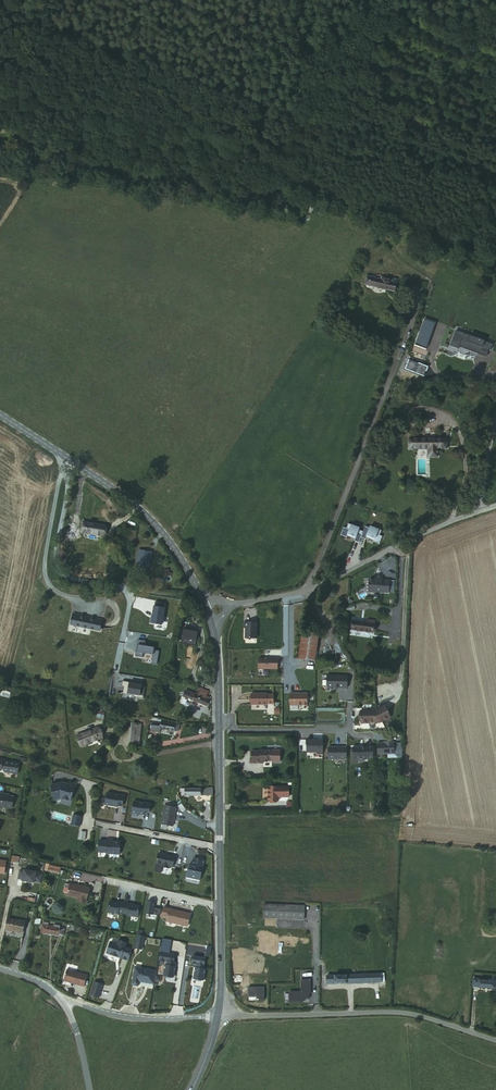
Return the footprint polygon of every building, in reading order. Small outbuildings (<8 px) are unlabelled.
[(381,279),(367,277),(365,285),(395,291),(396,283),(391,281),(391,280),(381,278),(381,279)] [(424,317),(415,343),(425,347),(435,322),(424,317)] [(486,360),(488,354),(451,341),(446,355),(453,358),(454,356),(473,363),(476,356),(486,360)] [(476,356),(473,363),(481,366),(483,359),(476,356)] [(446,436),(410,436),(410,445),(426,446),(426,454),(436,454),(436,445),(446,446),(446,436)] [(362,534),(364,528),(360,526),(361,524),(349,520),(348,524),(345,523),(342,531),(348,533),(349,531),(354,534),(355,532),(357,533),(356,537),(360,539),(362,534)] [(381,531),(383,527),(372,522),(371,524),(366,522),(364,528),(362,534),(367,535),(368,532),(370,533),(370,534),(376,536),(375,538),(381,540),(384,533),(381,531)] [(105,528),(89,525),(87,535),(103,537),(105,528)] [(135,531),(119,529),(118,533),(124,534),(123,541),(134,543),(135,531)] [(151,551),(138,551),(137,568),(150,568),(151,551)] [(388,593),(388,581),(381,580),(381,576),(375,576),(375,580),(368,580),(367,592),(388,593)] [(150,624),(161,626),(164,609),(163,609),(164,604),(155,603),(155,607),(154,607),(152,618),(151,618),(150,624)] [(75,616),(71,616),(69,625),(99,631),(101,620),(76,614),(75,616)] [(374,624),(352,620),(351,629),(373,633),(374,624)] [(257,638),(257,622),(244,621),(244,627),(246,627),(246,637),(257,638)] [(195,633),(180,630),(178,644),(192,646),(195,633)] [(317,633),(301,630),(297,657),(313,659),(317,633)] [(144,646),(145,641),(137,640),(134,656),(142,658),(143,654),(152,655),(151,664),(156,665),(159,651),(153,650),(154,648),(144,646)] [(275,668),(275,658),(257,659),(257,669),(275,668)] [(345,688),(346,677),(325,675),(325,686),(326,687),(330,687),(333,687),(345,688)] [(122,681),(121,687),(123,687),(122,694),(133,696),(133,697),(143,699),(145,687),(141,686),(141,685),(129,683),(129,682),(122,681)] [(205,697),(196,694),(195,694),(195,692),(185,689),(182,697),(205,705),(209,696),(206,695),(205,697)] [(197,689),(196,694),(205,697),(206,695),(207,692),(197,689)] [(266,694),(250,694),(250,705),(266,705),(266,694)] [(306,694),(289,694),(289,706),(306,706),(306,694)] [(376,708),(360,708),(361,721),(379,720),(389,714),(383,703),(376,708)] [(160,724),(152,723),(151,731),(159,732),(160,728),(177,731),(177,726),(161,723),(160,724)] [(140,729),(135,729),(134,751),(143,751),(143,727),(140,727),(140,729)] [(104,729),(85,735),(89,746),(108,739),(104,729)] [(322,751),(322,740),(317,740),(317,739),(304,739),(305,751),(322,751)] [(380,743),(376,743),(376,754),(392,753),(392,750),(397,750),(396,742),(392,742),(392,741),(383,741),(383,743),(381,743),(380,743)] [(367,758),(366,746),(351,747),(351,753),(352,754),(352,758),(367,758)] [(345,747),(327,747),(327,759),(345,759),(345,747)] [(270,750),(257,750),(257,751),(249,751),(250,763),(258,763),(258,762),(266,762),(266,760),(270,760),(270,750)] [(19,762),(5,760),(4,764),(2,764),(3,759),(0,758),(0,770),(1,770),(1,768),(3,768),(3,770),(3,771),(4,771),(17,774),(19,762)] [(61,781),(51,784),(54,797),(60,796),(70,799),(75,785),(67,783),(67,784),(61,783),(61,781)] [(288,799),(288,788),(268,789),(268,803),(279,803),(279,799),(288,799)] [(124,795),(107,792),(105,804),(117,806),(117,805),(122,805),(124,795)] [(12,808),(13,797),(9,796),(3,795),(3,794),(0,793),(0,806),(12,808)] [(150,803),(134,800),(131,812),(144,814),(144,810),(149,811),(150,803)] [(171,806),(164,805),(161,823),(172,825),(176,807),(171,806)] [(135,818),(143,819),(142,827),(149,828),(151,819),(143,818),(143,815),(135,814),(135,818)] [(71,825),(80,827),(81,816),(73,815),(71,825)] [(99,841),(98,852),(106,853),(106,854),(119,855),(120,843),(113,842),(113,839),(107,839),(107,842),(99,841)] [(174,856),(158,853),(156,863),(162,864),(162,866),(168,867),(168,865),(172,866),(174,856)] [(186,876),(200,879),(204,859),(193,857),(192,865),(189,864),(188,867),(190,867),(190,869),(188,868),(186,876)] [(49,864),(46,863),(45,870),(62,873),(63,870),(48,867),(49,864)] [(41,883),(42,874),(36,873),(36,872),(24,870),(24,871),(20,870),(18,879),(22,880),(22,881),(34,883),(34,882),(41,883)] [(89,888),(70,883),(69,884),(66,883),(65,884),(63,890),(64,892),(67,893),(67,895),(77,898),(76,901),(85,903),(89,888)] [(154,902),(147,900),(145,915),(159,917),(160,909),(153,907),(154,902)] [(119,903),(109,901),(107,912),(117,914),(117,913),(126,915),(137,918),(139,907),(128,905),(129,904),(119,902),(119,903)] [(304,906),(263,904),(263,918),(303,919),(304,906)] [(190,912),(163,907),(162,916),(167,917),(167,921),(188,925),(190,912)] [(25,922),(7,919),(5,930),(22,934),(25,922)] [(58,928),(52,927),(47,926),(47,922),(41,921),(40,932),(62,936),(64,929),(58,928)] [(146,930),(147,923),(139,922),(138,928),(146,930)] [(142,937),(135,935),(132,948),(138,950),(142,937)] [(117,957),(124,960),(128,948),(122,946),(123,942),(117,940),(116,944),(114,943),(109,941),(107,942),(103,952),(113,956),(114,955),(117,956),(117,957)] [(441,945),(435,944),(433,968),(439,969),(441,945)] [(159,952),(157,959),(166,960),(165,964),(163,964),(162,975),(164,975),(165,976),(169,977),(170,976),(172,976),(174,965),(173,965),(173,961),(172,961),(173,954),(159,952)] [(202,967),(204,956),(192,954),(191,962),(197,963),(196,966),(194,966),(193,977),(194,977),(196,979),(199,979),(201,978),(203,979),(205,968),(202,967)] [(153,983),(155,970),(134,966),(131,983),(132,985),(136,985),(138,984),(139,981),(153,983)] [(307,983),(306,969),(295,970),(295,984),(307,983)] [(86,975),(65,970),(63,980),(73,983),(73,984),(83,986),(86,975)] [(327,984),(361,983),(380,983),(380,973),(327,976),(327,984)] [(101,984),(93,982),(89,995),(98,997),(101,984)]
